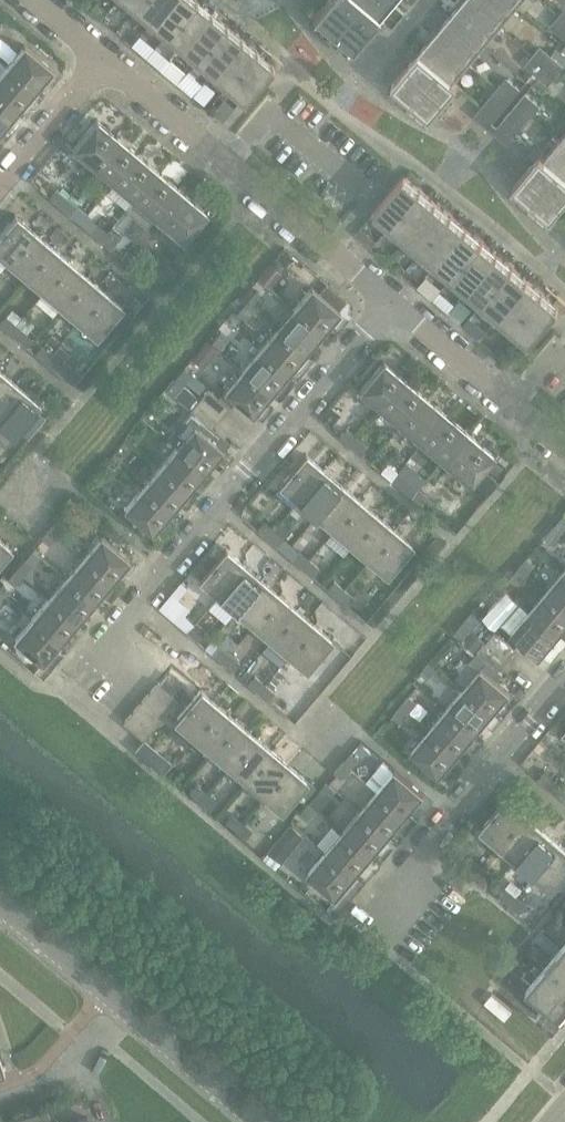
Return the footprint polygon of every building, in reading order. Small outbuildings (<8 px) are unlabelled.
[(132,12),(142,0),(118,0),(132,12)] [(132,12),(148,25),(169,0),(142,0),(132,12)] [(148,25),(164,38),(196,0),(169,0),(148,25)] [(198,1),(197,0),(196,0),(164,38),(179,51),(211,12),(198,1)] [(312,19),(313,20),(315,19),(352,50),(353,48),(354,48),(378,19),(356,0),(328,0),(312,19)] [(378,19),(394,0),(393,0),(356,0),(378,19)] [(459,6),(450,16),(484,45),(499,27),(468,0),(464,0),(459,6)] [(499,27),(514,8),(505,0),(468,0),(499,27)] [(514,8),(521,0),(505,0),(514,8)] [(226,24),(211,12),(179,51),(193,63),(226,24)] [(450,16),(441,27),(434,34),(468,63),(484,45),(450,16)] [(558,20),(552,27),(555,30),(564,37),(564,36),(564,26),(558,20)] [(242,37),(229,26),(226,24),(193,63),(209,76),(242,37)] [(434,34),(428,42),(419,53),(453,81),(454,80),(468,63),(434,34)] [(257,50),(242,37),(209,76),(224,89),(257,50)] [(53,69),(24,45),(7,66),(36,90),(53,69)] [(551,58),(539,48),(533,55),(545,65),(551,58)] [(268,59),(257,50),(224,89),(239,101),(238,102),(239,103),(243,99),(272,65),(278,70),(283,64),(272,55),(268,59)] [(419,53),(414,59),(393,84),(430,115),(429,117),(430,118),(458,84),(454,80),(453,81),(419,53)] [(545,65),(533,55),(527,63),(539,72),(545,65)] [(563,68),(551,58),(545,65),(557,75),(563,68)] [(557,75),(545,65),(539,72),(550,82),(557,75)] [(7,66),(0,74),(0,95),(18,111),(36,90),(7,66)] [(520,89),(511,81),(509,79),(503,86),(514,96),(520,89)] [(514,96),(503,86),(500,90),(497,93),(508,103),(514,96)] [(497,93),(484,108),(478,115),(490,125),(508,103),(497,93)] [(538,103),(535,101),(526,93),(519,100),(531,110),(538,103)] [(0,95),(0,130),(1,131),(18,111),(0,95)] [(531,110),(519,100),(513,108),(525,118),(529,114),(531,110)] [(513,108),(497,127),(495,130),(507,140),(525,118),(513,108)] [(97,120),(72,149),(94,167),(118,138),(97,120)] [(139,155),(118,138),(94,167),(114,184),(139,155)] [(545,157),(544,158),(564,176),(564,145),(560,140),(545,157)] [(534,161),(512,187),(513,188),(514,187),(551,218),(553,216),(564,203),(564,176),(544,158),(545,157),(541,154),(534,161)] [(159,172),(139,155),(114,184),(135,201),(159,172)] [(179,189),(159,172),(135,201),(155,218),(179,189)] [(421,190),(406,177),(405,176),(372,215),(374,216),(389,228),(421,190)] [(208,213),(179,189),(155,218),(184,243),(208,213)] [(56,190),(50,197),(52,200),(58,192),(56,190)] [(436,202),(424,191),(421,190),(389,228),(404,241),(436,202)] [(77,207),(67,198),(60,206),(70,215),(77,207)] [(452,215),(436,202),(404,241),(419,254),(452,215)] [(467,228),(454,217),(452,215),(419,254),(435,267),(467,228)] [(16,216),(0,234),(0,256),(8,263),(35,232),(16,216)] [(96,225),(91,231),(101,240),(106,234),(96,225)] [(483,241),(467,228),(435,267),(450,280),(483,241)] [(52,246),(35,232),(8,263),(26,278),(52,246)] [(116,242),(106,234),(101,240),(111,249),(116,242)] [(498,254),(485,243),(483,241),(450,280),(465,292),(498,254)] [(70,261),(52,246),(26,278),(43,293),(70,261)] [(128,251),(121,258),(132,267),(138,259),(128,251)] [(513,266),(498,254),(465,292),(480,305),(513,266)] [(88,276),(70,261),(43,293),(61,307),(88,276)] [(528,279),(515,268),(513,266),(480,305),(495,318),(528,279)] [(105,291),(88,276),(61,307),(79,322),(105,291)] [(544,292),(528,279),(495,318),(511,331),(544,292)] [(340,311),(311,287),(294,308),(323,333),(340,311)] [(124,307),(105,291),(79,322),(97,338),(124,307)] [(544,292),(511,331),(525,343),(525,344),(526,345),(559,307),(564,312),(564,302),(559,297),(555,301),(544,292)] [(254,293),(246,303),(253,309),(262,299),(254,293)] [(245,319),(253,309),(246,303),(237,313),(245,319)] [(323,333),(294,308),(276,329),(306,353),(323,333)] [(10,332),(16,325),(6,316),(0,323),(0,324),(10,332)] [(20,341),(26,334),(16,325),(10,332),(20,341)] [(306,353),(276,329),(259,349),(288,374),(306,353)] [(42,346),(35,354),(45,362),(52,355),(42,346)] [(288,374),(259,349),(242,369),(271,394),(288,374)] [(62,364),(52,355),(45,362),(55,371),(62,364)] [(406,380),(384,362),(360,391),(381,409),(406,380)] [(271,394),(242,369),(224,391),(253,415),(271,394)] [(5,374),(0,380),(0,415),(22,389),(5,374)] [(193,375),(186,382),(200,393),(206,386),(193,375)] [(176,380),(167,390),(174,396),(183,386),(176,380)] [(426,397),(406,380),(381,409),(401,426),(426,397)] [(22,389),(0,415),(0,424),(14,436),(41,405),(22,389)] [(209,389),(199,400),(221,418),(230,407),(209,389)] [(446,415),(426,397),(401,426),(422,444),(446,415)] [(221,418),(199,400),(190,411),(212,429),(221,418)] [(467,432),(446,415),(422,444),(442,461),(467,432)] [(194,426),(177,447),(206,472),(224,450),(194,426)] [(347,429),(341,436),(351,445),(357,438),(347,429)] [(495,456),(467,432),(442,461),(471,485),(495,456)] [(368,446),(357,438),(351,445),(362,454),(368,446)] [(206,472),(177,447),(159,467),(188,492),(206,472)] [(280,486),(298,502),(325,471),(306,455),(280,486)] [(388,464),(382,471),(392,479),(398,472),(388,464)] [(188,492),(159,467),(142,488),(171,512),(188,492)] [(342,485),(325,471),(298,502),(316,517),(342,485)] [(408,481),(401,488),(412,497),(418,489),(408,481)] [(360,500),(342,485),(316,517),(334,532),(360,500)] [(171,512),(142,488),(124,509),(136,519),(153,534),(171,512)] [(428,497),(418,489),(412,497),(422,505),(428,497)] [(377,515),(360,500),(334,532),(351,546),(377,515)] [(136,519),(124,509),(123,509),(118,516),(130,526),(136,519)] [(395,530),(378,515),(377,515),(351,546),(369,561),(395,530)] [(554,530),(562,536),(564,532),(564,520),(564,519),(554,530)] [(58,520),(51,529),(59,535),(66,527),(58,520)] [(264,521),(258,528),(269,537),(275,530),(264,521)] [(59,535),(51,529),(48,531),(56,538),(59,535)] [(275,530),(269,537),(280,547),(286,540),(275,530)] [(414,546),(395,530),(369,561),(387,577),(414,546)] [(547,539),(554,546),(562,536),(554,530),(547,539)] [(101,536),(83,557),(112,582),(130,561),(101,536)] [(0,539),(0,564),(13,549),(0,539)] [(200,581),(218,596),(218,597),(245,566),(226,550),(217,560),(210,554),(202,564),(209,570),(200,581)] [(299,552),(293,559),(304,569),(310,561),(299,552)] [(112,582),(83,557),(66,578),(95,602),(112,582)] [(24,560),(15,570),(24,577),(32,567),(24,560)] [(529,560),(520,570),(527,576),(536,566),(529,560)] [(310,561),(304,569),(313,576),(319,569),(310,561)] [(262,580),(245,566),(218,597),(236,612),(262,580)] [(24,577),(15,570),(7,580),(15,587),(24,577)] [(519,586),(527,576),(520,570),(512,580),(519,586)] [(564,571),(546,591),(564,607),(564,572),(564,571)] [(95,602),(66,578),(49,598),(78,623),(95,602)] [(280,595),(262,580),(236,612),(253,626),(280,595)] [(334,581),(328,588),(328,589),(338,598),(344,590),(334,581)] [(344,590),(338,598),(348,606),(354,599),(344,590)] [(546,591),(529,612),(558,636),(564,629),(564,607),(546,591)] [(297,610),(280,595),(253,626),(271,641),(297,610)] [(78,623),(49,598),(32,618),(61,643),(78,623)] [(165,601),(159,608),(187,633),(194,625),(165,601)] [(315,625),(297,610),(271,641),(289,657),(315,625)] [(558,636),(529,612),(511,633),(540,658),(558,636)] [(472,613),(463,623),(471,629),(479,620),(472,613)] [(61,643),(32,618),(14,640),(43,664),(61,643)] [(463,623),(454,633),(462,640),(471,629),(463,623)] [(204,634),(194,625),(187,633),(198,641),(204,634)] [(333,641),(316,626),(315,625),(289,657),(307,672),(333,641)] [(496,632),(487,642),(508,660),(517,650),(496,632)] [(508,660),(487,642),(478,653),(499,671),(508,660)] [(240,663),(229,655),(229,654),(223,663),(234,671),(240,663)] [(172,667),(158,683),(179,700),(192,684),(198,676),(178,659),(172,667)] [(437,669),(430,662),(421,673),(429,679),(437,669)] [(481,668),(463,689),(464,690),(492,714),(510,693),(481,668)] [(255,676),(249,682),(248,684),(258,692),(265,685),(255,676)] [(158,683),(149,693),(170,711),(179,700),(158,683)] [(200,691),(192,684),(179,700),(170,711),(166,715),(175,721),(200,691)] [(275,694),(265,685),(258,692),(268,701),(275,694)] [(492,714),(464,690),(463,689),(446,709),(475,734),(492,714)] [(174,722),(193,738),(219,707),(200,691),(175,721),(174,722)] [(149,693),(141,703),(161,721),(166,715),(170,711),(149,693)] [(409,696),(401,706),(409,712),(417,702),(409,696)] [(141,703),(132,713),(153,731),(161,721),(141,703)] [(400,723),(409,712),(401,706),(393,717),(400,723)] [(237,722),(219,707),(193,738),(210,753),(237,722)] [(475,734),(446,709),(429,730),(458,754),(475,734)] [(132,713),(124,723),(123,724),(144,741),(153,731),(132,713)] [(254,737),(237,722),(210,753),(228,768),(254,737)] [(458,754),(429,730),(411,751),(440,776),(458,754)] [(272,751),(254,737),(228,768),(246,783),(272,751)] [(290,766),(272,751),(246,783),(263,798),(290,766)] [(352,752),(343,762),(350,769),(359,758),(352,752)] [(161,755),(155,762),(165,771),(171,764),(161,755)] [(335,772),(335,773),(342,778),(350,769),(343,762),(335,772)] [(308,782),(290,766),(263,798),(281,813),(308,782)] [(424,794),(395,770),(377,791),(406,816),(424,794)] [(545,771),(538,778),(549,787),(556,780),(545,771)] [(556,780),(549,787),(559,795),(564,788),(556,780)] [(406,816),(377,791),(359,811),(388,836),(406,816)] [(216,802),(206,793),(200,801),(210,809),(216,802)] [(480,830),(500,846),(526,815),(507,799),(480,830)] [(388,836),(359,811),(342,831),(371,856),(388,836)] [(232,814),(225,821),(236,830),(242,822),(232,814)] [(543,830),(526,815),(500,846),(517,861),(543,830)] [(252,831),(242,822),(236,830),(246,838),(252,831)] [(292,823),(280,837),(290,846),(296,845),(305,835),(292,823)] [(561,845),(543,830),(517,861),(535,875),(561,845)] [(371,856),(342,831),(325,852),(354,876),(371,856)] [(561,845),(535,875),(553,891),(564,876),(564,848),(561,845)] [(354,876),(325,852),(307,873),(336,898),(354,876)] [(465,866),(475,875),(482,867),(471,858),(465,866)] [(491,876),(482,867),(475,875),(485,883),(491,876)] [(500,896),(510,904),(517,897),(506,888),(500,896)] [(517,897),(510,904),(520,913),(526,905),(517,897)] [(562,947),(543,931),(545,928),(544,927),(533,941),(534,942),(536,939),(555,955),(531,983),(512,967),(514,965),(513,964),(499,981),(553,1027),(554,1028),(564,1015),(564,943),(562,947)] [(8,1121),(51,1121),(47,1109),(8,1121)]
